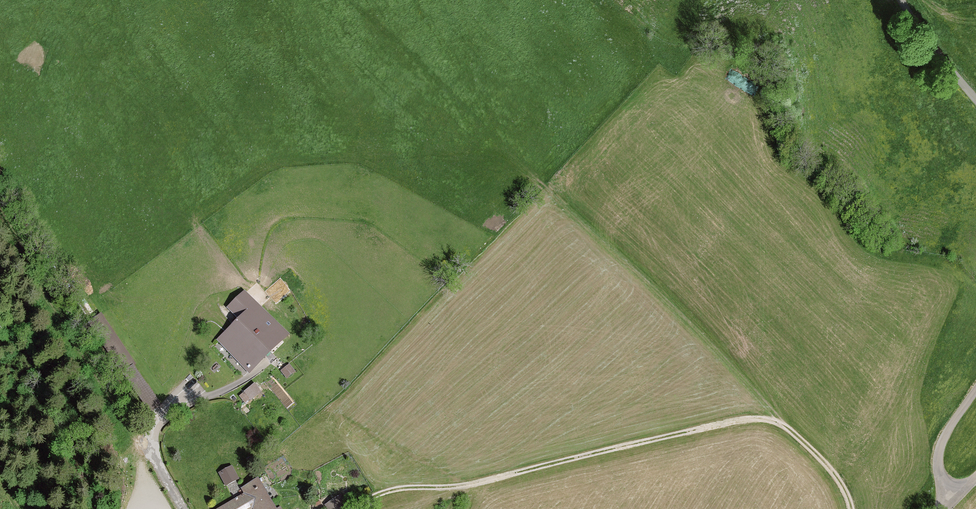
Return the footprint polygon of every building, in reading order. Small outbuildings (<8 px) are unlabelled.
[(284,336),(243,296),(229,310),(240,320),(219,341),(249,371),(284,336)] [(238,478),(232,467),(221,473),(227,484),(238,478)] [(241,490),(243,494),(217,508),(250,508),(252,507),(253,508),(277,508),(260,479),(241,490)]
